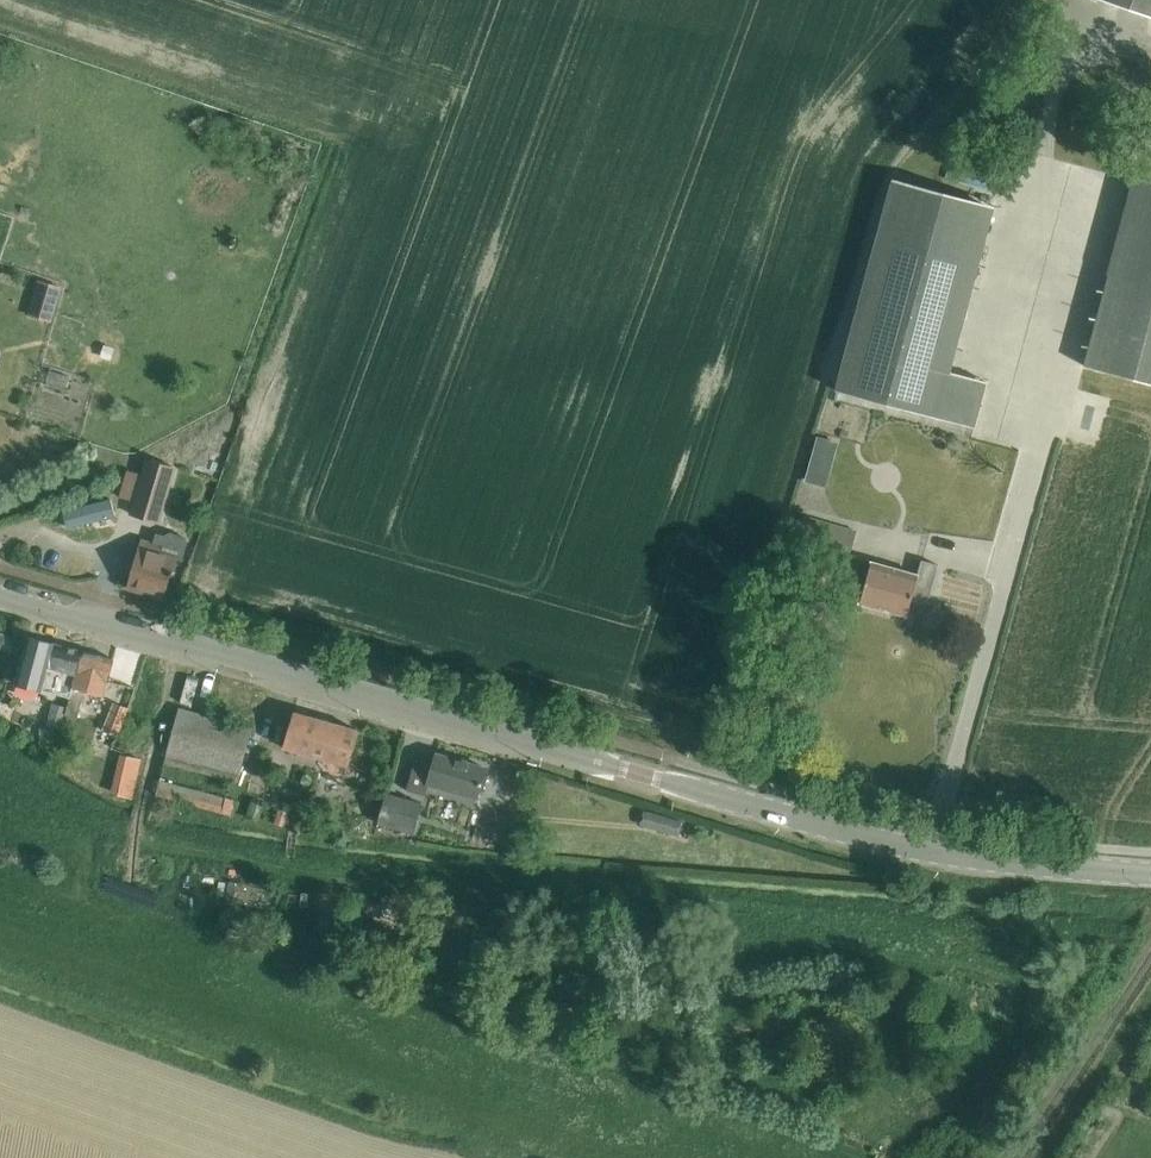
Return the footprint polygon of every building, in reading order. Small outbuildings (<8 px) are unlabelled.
[(1150,16),(1150,0),(1105,0),(1150,16)] [(861,296),(836,391),(974,428),(986,382),(949,372),(979,261),(994,208),(893,180),(878,234),(861,296)] [(1150,384),(1150,185),(1134,181),(1084,366),(1150,384)] [(41,276),(34,311),(59,316),(66,281),(41,276)] [(815,475),(832,478),(838,436),(821,433),(815,475)] [(131,515),(159,523),(175,468),(147,460),(143,475),(135,502),(131,515)] [(127,470),(119,498),(135,502),(143,475),(127,470)] [(801,537),(852,552),(858,532),(807,517),(801,537)] [(142,540),(128,589),(164,599),(170,575),(172,576),(178,558),(185,560),(190,544),(185,536),(173,532),(167,536),(158,533),(155,543),(142,540)] [(860,603),(907,616),(911,600),(927,605),(938,565),(922,561),(917,576),(871,563),(860,603)] [(15,635),(0,632),(0,644),(13,647),(15,635)] [(70,698),(73,688),(82,652),(29,638),(17,684),(70,698)] [(70,698),(70,701),(67,715),(78,717),(85,691),(102,696),(112,660),(82,652),(73,688),(70,698)] [(47,725),(61,729),(69,700),(55,696),(47,725)] [(99,744),(112,749),(127,709),(114,704),(99,744)] [(285,748),(347,766),(358,730),(295,713),(285,748)] [(166,752),(238,772),(249,738),(177,717),(166,752)] [(132,795),(140,760),(130,757),(122,755),(114,791),(122,792),(132,795)] [(430,785),(479,799),(487,769),(438,755),(434,769),(417,764),(409,791),(427,796),(430,785)] [(226,799),(224,807),(158,789),(156,796),(221,814),(221,813),(231,816),(235,801),(226,799)] [(386,795),(377,824),(414,835),(423,806),(386,795)] [(649,807),(645,822),(685,830),(688,816),(649,807)]
